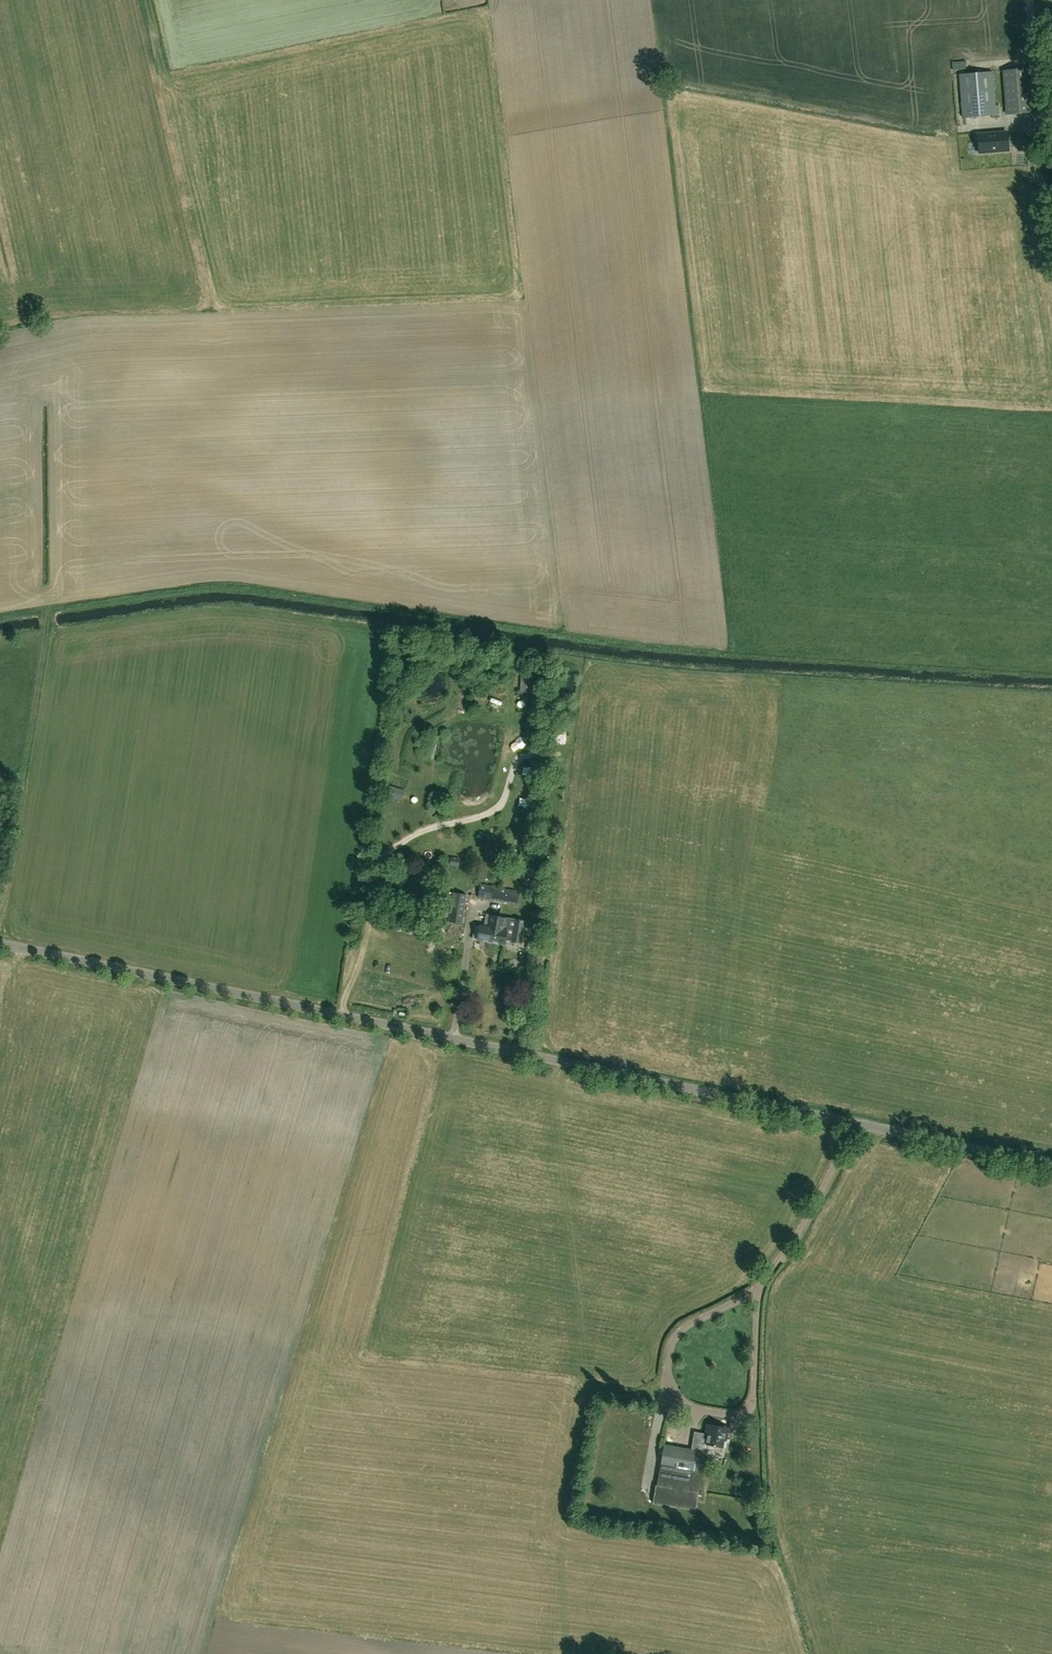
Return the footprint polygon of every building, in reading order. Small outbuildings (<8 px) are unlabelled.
[(1030,68),(1004,70),(1007,114),(1034,111),(1030,68)] [(960,74),(964,118),(993,115),(993,119),(1000,118),(1000,114),(997,114),(993,71),(960,74)] [(960,137),(972,137),(972,128),(959,128),(960,137)] [(1009,150),(1007,132),(977,135),(979,153),(1009,150)] [(961,138),(962,156),(974,155),(973,138),(961,138)] [(936,175),(958,174),(958,166),(935,167),(936,175)] [(1018,166),(1019,180),(1031,180),(1030,166),(1018,166)] [(938,183),(960,182),(960,174),(937,176),(938,183)] [(391,799),(407,803),(409,793),(393,789),(391,799)] [(382,837),(389,839),(391,829),(385,828),(382,837)] [(517,842),(517,852),(527,852),(527,842),(517,842)] [(479,897),(518,904),(520,891),(481,884),(479,897)] [(463,923),(467,894),(454,892),(449,921),(463,923)] [(502,943),(506,917),(487,914),(485,926),(480,926),(478,940),(502,943)] [(525,920),(506,917),(502,943),(505,944),(506,937),(512,938),(511,941),(522,942),(525,920)] [(723,1447),(724,1438),(730,1439),(731,1433),(726,1432),(726,1427),(708,1424),(706,1433),(697,1432),(694,1450),(665,1444),(661,1464),(672,1466),(670,1477),(673,1477),(672,1487),(699,1491),(701,1482),(706,1450),(722,1453),(723,1447)] [(674,1496),(672,1504),(684,1507),(686,1500),(674,1496)]
